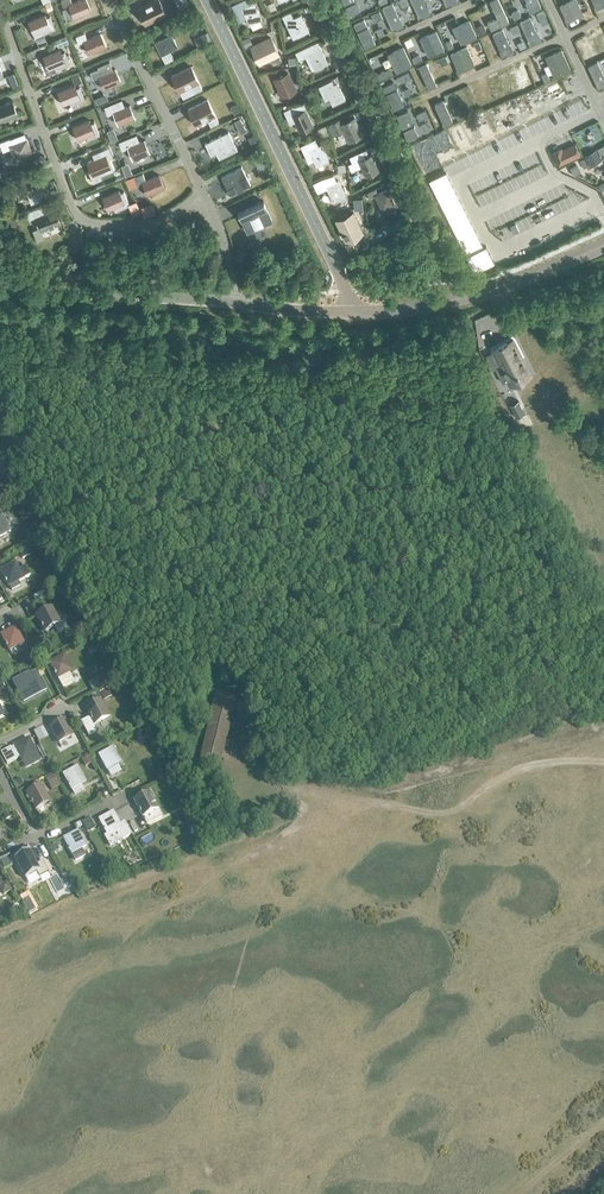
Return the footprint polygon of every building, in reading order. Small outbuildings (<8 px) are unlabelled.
[(72,3),(71,0),(60,0),(63,7),(68,5),(73,17),(90,10),(86,0),(79,0),(72,3)] [(146,24),(166,14),(159,0),(156,0),(138,9),(146,24)] [(397,25),(414,18),(406,0),(400,0),(388,5),(397,25)] [(499,0),(491,0),(490,0),(498,17),(488,22),(492,30),(509,22),(499,0)] [(528,13),(536,10),(531,0),(523,0),(528,13)] [(577,0),(569,0),(560,4),(567,21),(584,14),(577,0)] [(242,9),(249,25),(261,19),(254,3),(242,9)] [(301,16),(294,19),(291,12),(282,16),(293,38),(308,31),(301,16)] [(542,30),(535,14),(518,21),(526,38),(542,30)] [(50,16),(46,18),(45,15),(28,21),(37,36),(42,35),(56,29),(50,16)] [(360,19),(369,41),(376,38),(367,15),(360,19)] [(471,38),(461,15),(453,19),(460,35),(455,37),(458,44),(471,38)] [(433,57),(440,54),(430,32),(422,36),(433,57)] [(100,34),(87,39),(84,33),(75,36),(78,43),(83,41),(89,54),(105,47),(100,34)] [(489,37),(498,59),(506,57),(497,34),(489,37)] [(588,41),(596,58),(603,54),(603,34),(588,41)] [(155,42),(161,54),(177,47),(171,35),(155,42)] [(252,48),(259,63),(278,54),(270,39),(252,48)] [(316,70),(328,64),(318,42),(296,53),(299,60),(309,56),(316,70)] [(387,53),(395,72),(412,65),(403,46),(387,53)] [(456,50),(465,72),(472,69),(466,55),(469,54),(466,49),(463,50),(462,48),(456,50)] [(567,61),(560,64),(553,48),(544,53),(549,63),(544,65),(551,80),(556,77),(556,78),(565,74),(565,73),(571,70),(567,61)] [(65,51),(61,53),(59,50),(43,57),(48,69),(55,66),(57,70),(70,64),(65,51)] [(421,55),(414,59),(416,64),(423,60),(424,61),(430,58),(427,52),(421,55)] [(445,56),(438,59),(441,66),(448,63),(448,62),(450,61),(448,55),(445,56)] [(588,66),(597,87),(603,84),(603,58),(588,66)] [(509,88),(512,97),(534,87),(523,62),(515,66),(523,82),(509,88)] [(419,66),(429,89),(437,86),(426,63),(419,66)] [(194,92),(202,89),(191,66),(171,76),(179,91),(191,85),(194,92)] [(115,69),(101,75),(99,68),(90,72),(93,79),(98,77),(103,89),(120,82),(115,69)] [(415,69),(407,72),(410,80),(418,76),(415,69)] [(288,74),(278,78),(275,71),(265,76),(268,83),(276,80),(283,96),(295,90),(288,74)] [(382,82),(390,103),(407,97),(402,84),(405,83),(404,81),(401,82),(399,76),(382,82)] [(325,89),(332,106),(345,100),(337,84),(325,89)] [(80,87),(76,88),(74,85),(58,92),(63,104),(70,101),(71,105),(85,99),(80,87)] [(507,89),(496,94),(499,102),(510,97),(507,89)] [(211,126),(218,122),(207,99),(188,109),(195,124),(207,119),(211,126)] [(434,103),(445,126),(452,123),(447,114),(451,113),(449,108),(445,109),(441,100),(434,103)] [(0,120),(16,114),(12,102),(0,106),(0,120)] [(129,105),(116,110),(113,103),(105,107),(108,114),(113,112),(118,124),(135,117),(129,105)] [(294,106),(284,111),(290,123),(295,121),(300,132),(313,126),(302,103),(295,106),(294,106)] [(438,131),(428,110),(420,114),(426,126),(416,131),(420,140),(438,131)] [(349,140),(361,134),(354,119),(342,124),(340,120),(331,124),(329,126),(333,135),(344,130),(349,140)] [(95,122),(90,124),(89,121),(73,127),(78,140),(85,137),(86,140),(100,135),(95,122)] [(411,127),(404,130),(409,142),(410,142),(411,145),(416,143),(415,140),(416,139),(411,127)] [(0,142),(0,143),(3,151),(10,148),(14,158),(31,152),(26,138),(26,135),(20,137),(19,135),(10,139),(0,142)] [(205,143),(211,155),(226,148),(220,136),(205,143)] [(144,140),(131,145),(128,139),(119,142),(122,149),(127,147),(132,159),(149,152),(144,140)] [(575,142),(552,153),(558,168),(582,156),(575,142)] [(309,151),(317,166),(328,161),(321,145),(309,151)] [(371,155),(359,161),(356,155),(350,158),(353,163),(352,163),(355,170),(362,167),(367,177),(379,171),(371,155)] [(109,156),(105,158),(104,156),(88,163),(93,175),(100,172),(101,175),(115,170),(109,156)] [(570,167),(578,184),(584,181),(577,164),(570,167)] [(245,171),(239,174),(237,169),(221,177),(227,189),(243,181),(242,180),(248,177),(245,171)] [(158,175),(145,180),(142,174),(134,177),(137,184),(142,182),(147,195),(164,188),(158,175)] [(338,181),(334,183),(331,175),(322,178),(313,182),(317,193),(327,188),(334,202),(345,197),(338,181)] [(23,182),(28,194),(44,188),(39,176),(23,182)] [(387,190),(379,194),(376,188),(367,193),(370,198),(375,196),(383,211),(395,205),(387,190)] [(123,192),(120,194),(119,190),(102,198),(107,210),(114,208),(115,211),(129,205),(123,192)] [(263,197),(237,210),(244,223),(260,215),(263,220),(272,216),(263,197)] [(55,210),(44,214),(41,206),(26,212),(29,220),(36,218),(41,230),(60,223),(55,210)] [(343,222),(350,238),(362,232),(354,216),(343,222)] [(512,335),(486,345),(493,359),(490,360),(496,375),(525,364),(512,335)] [(516,400),(510,404),(513,409),(523,404),(521,398),(516,400)] [(11,532),(3,517),(0,518),(0,538),(11,532)] [(26,566),(19,569),(16,563),(1,571),(10,587),(12,591),(21,586),(19,582),(24,579),(31,575),(26,566)] [(37,617),(46,633),(60,625),(52,609),(37,617)] [(1,636),(10,651),(24,644),(16,628),(1,636)] [(50,664),(63,688),(74,682),(69,673),(73,671),(65,656),(50,664)] [(14,682),(23,698),(37,690),(29,675),(14,682)] [(82,722),(89,736),(97,732),(93,725),(109,717),(101,701),(86,709),(91,717),(82,722)] [(51,728),(59,744),(73,736),(65,720),(51,728)] [(15,747),(23,762),(38,755),(30,739),(15,747)] [(99,756),(108,772),(122,764),(114,748),(99,756)] [(63,775),(72,790),(86,783),(77,767),(63,775)] [(27,794),(36,810),(50,802),(42,786),(27,794)] [(135,801),(147,824),(161,817),(149,794),(135,801)] [(124,824),(120,826),(113,813),(99,820),(107,835),(104,836),(110,846),(130,835),(124,824)] [(82,822),(88,833),(96,829),(90,818),(82,822)] [(64,839),(72,855),(86,847),(78,832),(64,839)] [(43,862),(37,865),(29,851),(15,859),(23,875),(35,869),(40,878),(49,873),(43,862)] [(2,885),(0,881),(0,888),(4,894),(11,890),(7,883),(2,885)]
